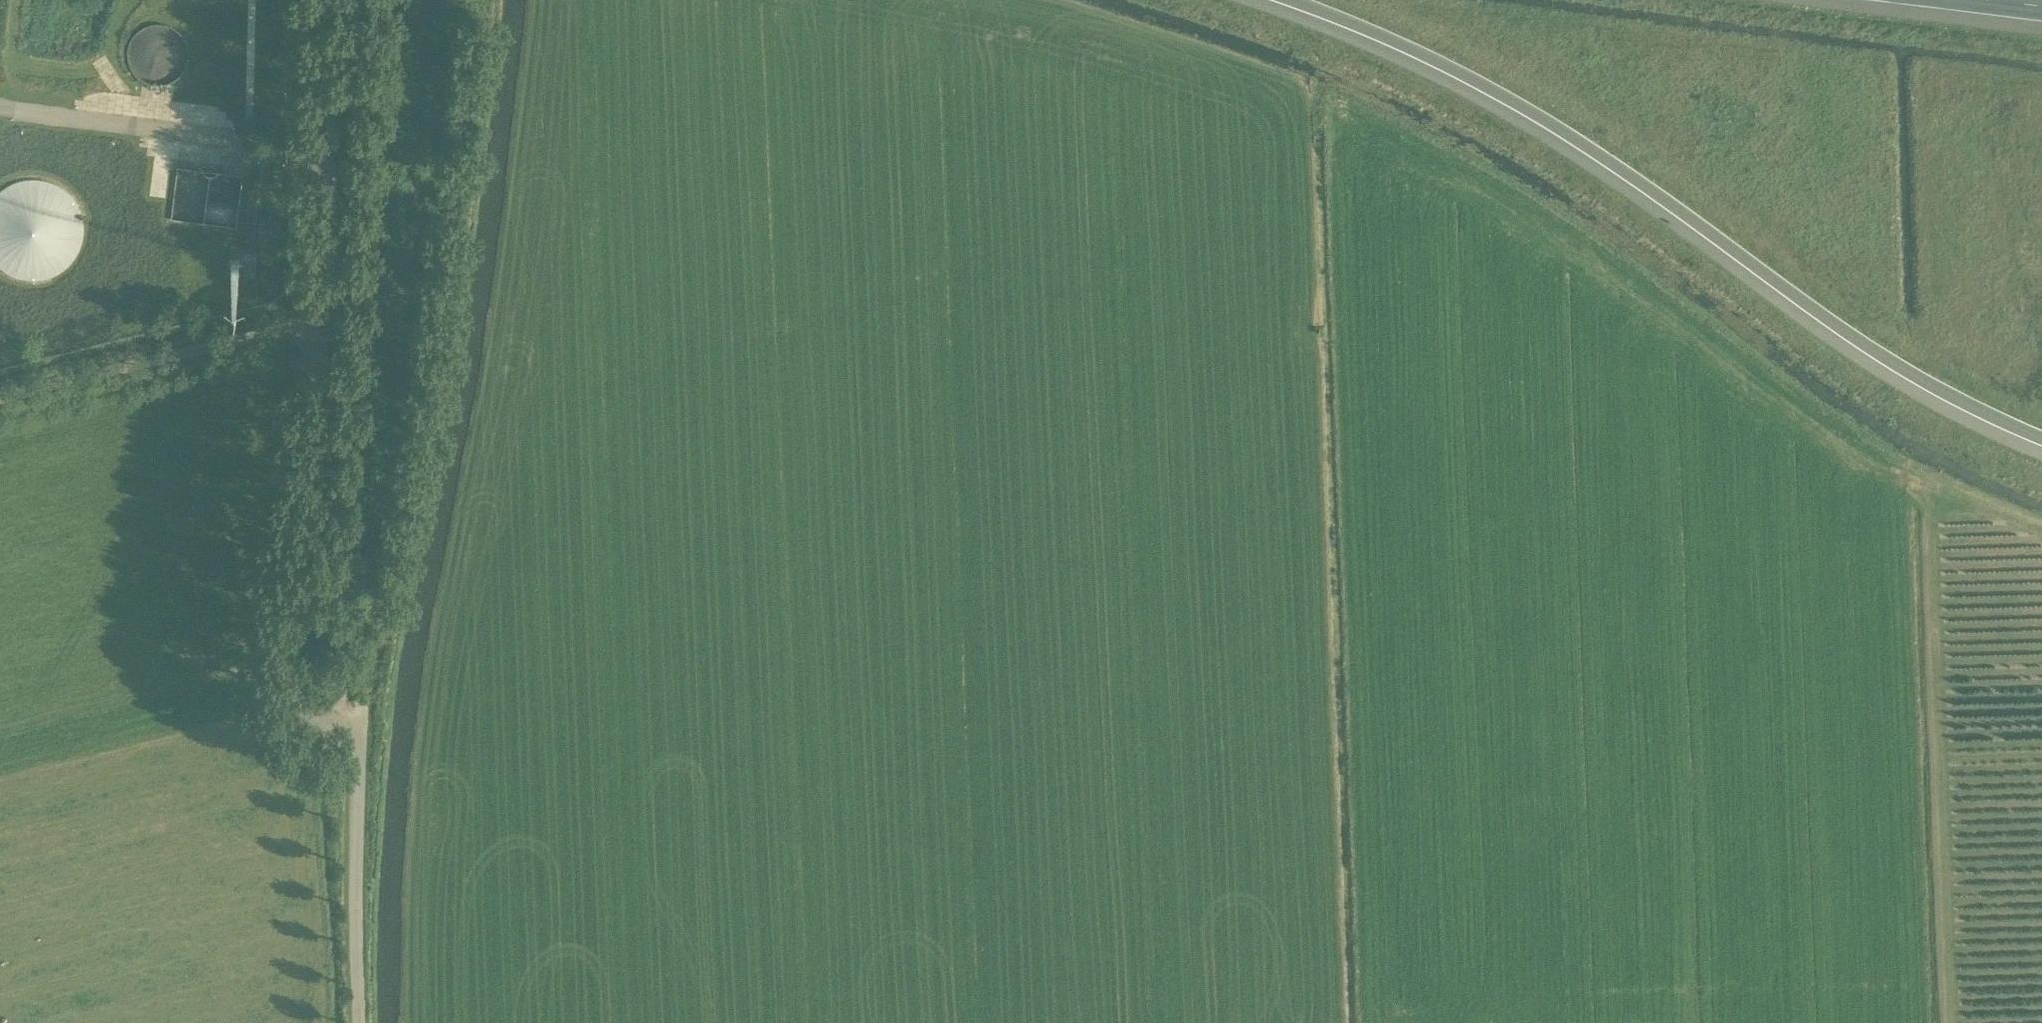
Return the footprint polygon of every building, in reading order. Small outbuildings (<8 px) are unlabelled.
[(184,70),(188,60),(188,49),(184,39),(177,31),(167,26),(156,24),(146,26),(136,32),(130,40),(126,50),(126,61),(130,71),(137,79),(147,85),(157,87),(168,84),(178,79),(184,70)] [(86,236),(86,218),(80,201),(68,187),(52,178),(34,175),(16,179),(0,188),(0,189),(0,266),(2,268),(17,277),(35,280),(53,277),(69,267),(80,253),(86,236)] [(254,273),(257,254),(245,252),(242,272),(254,273)]
